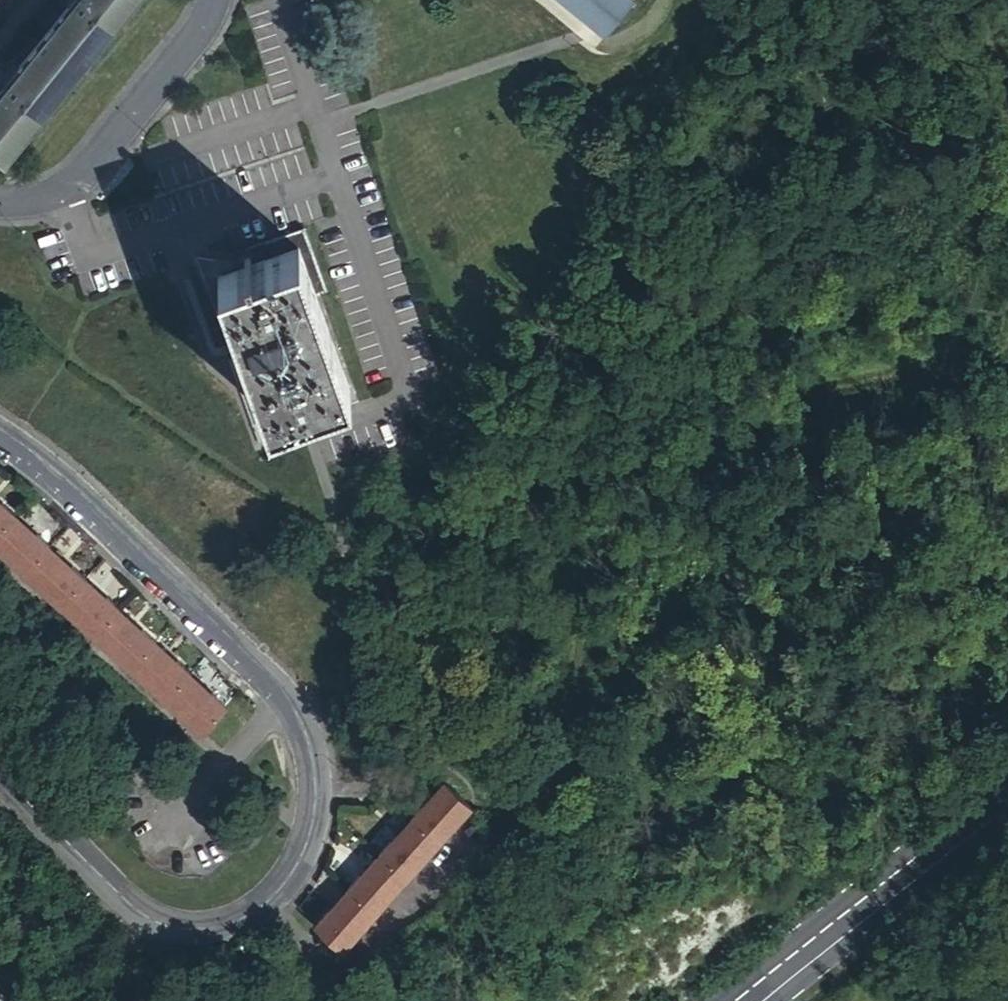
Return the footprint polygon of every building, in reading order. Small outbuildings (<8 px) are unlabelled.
[(0,92),(0,150),(4,153),(127,0),(73,0),(0,92)] [(604,21),(621,0),(578,0),(604,21)] [(325,288),(302,224),(244,245),(249,261),(204,277),(229,346),(241,342),(268,415),(347,386),(313,293),(325,288)] [(200,730),(226,702),(214,691),(211,695),(187,673),(191,669),(178,658),(174,662),(153,642),(156,638),(143,626),(139,630),(117,610),(121,606),(108,594),(104,597),(82,577),(85,573),(72,561),(69,565),(48,545),(51,541),(39,530),(35,534),(12,513),(16,509),(3,497),(0,501),(0,547),(200,730)] [(317,922),(345,947),(470,803),(445,782),(427,803),(424,800),(411,814),(414,817),(395,838),(392,836),(381,849),(384,852),(364,874),(361,872),(349,886),(351,888),(332,911),(329,908),(317,922)]
